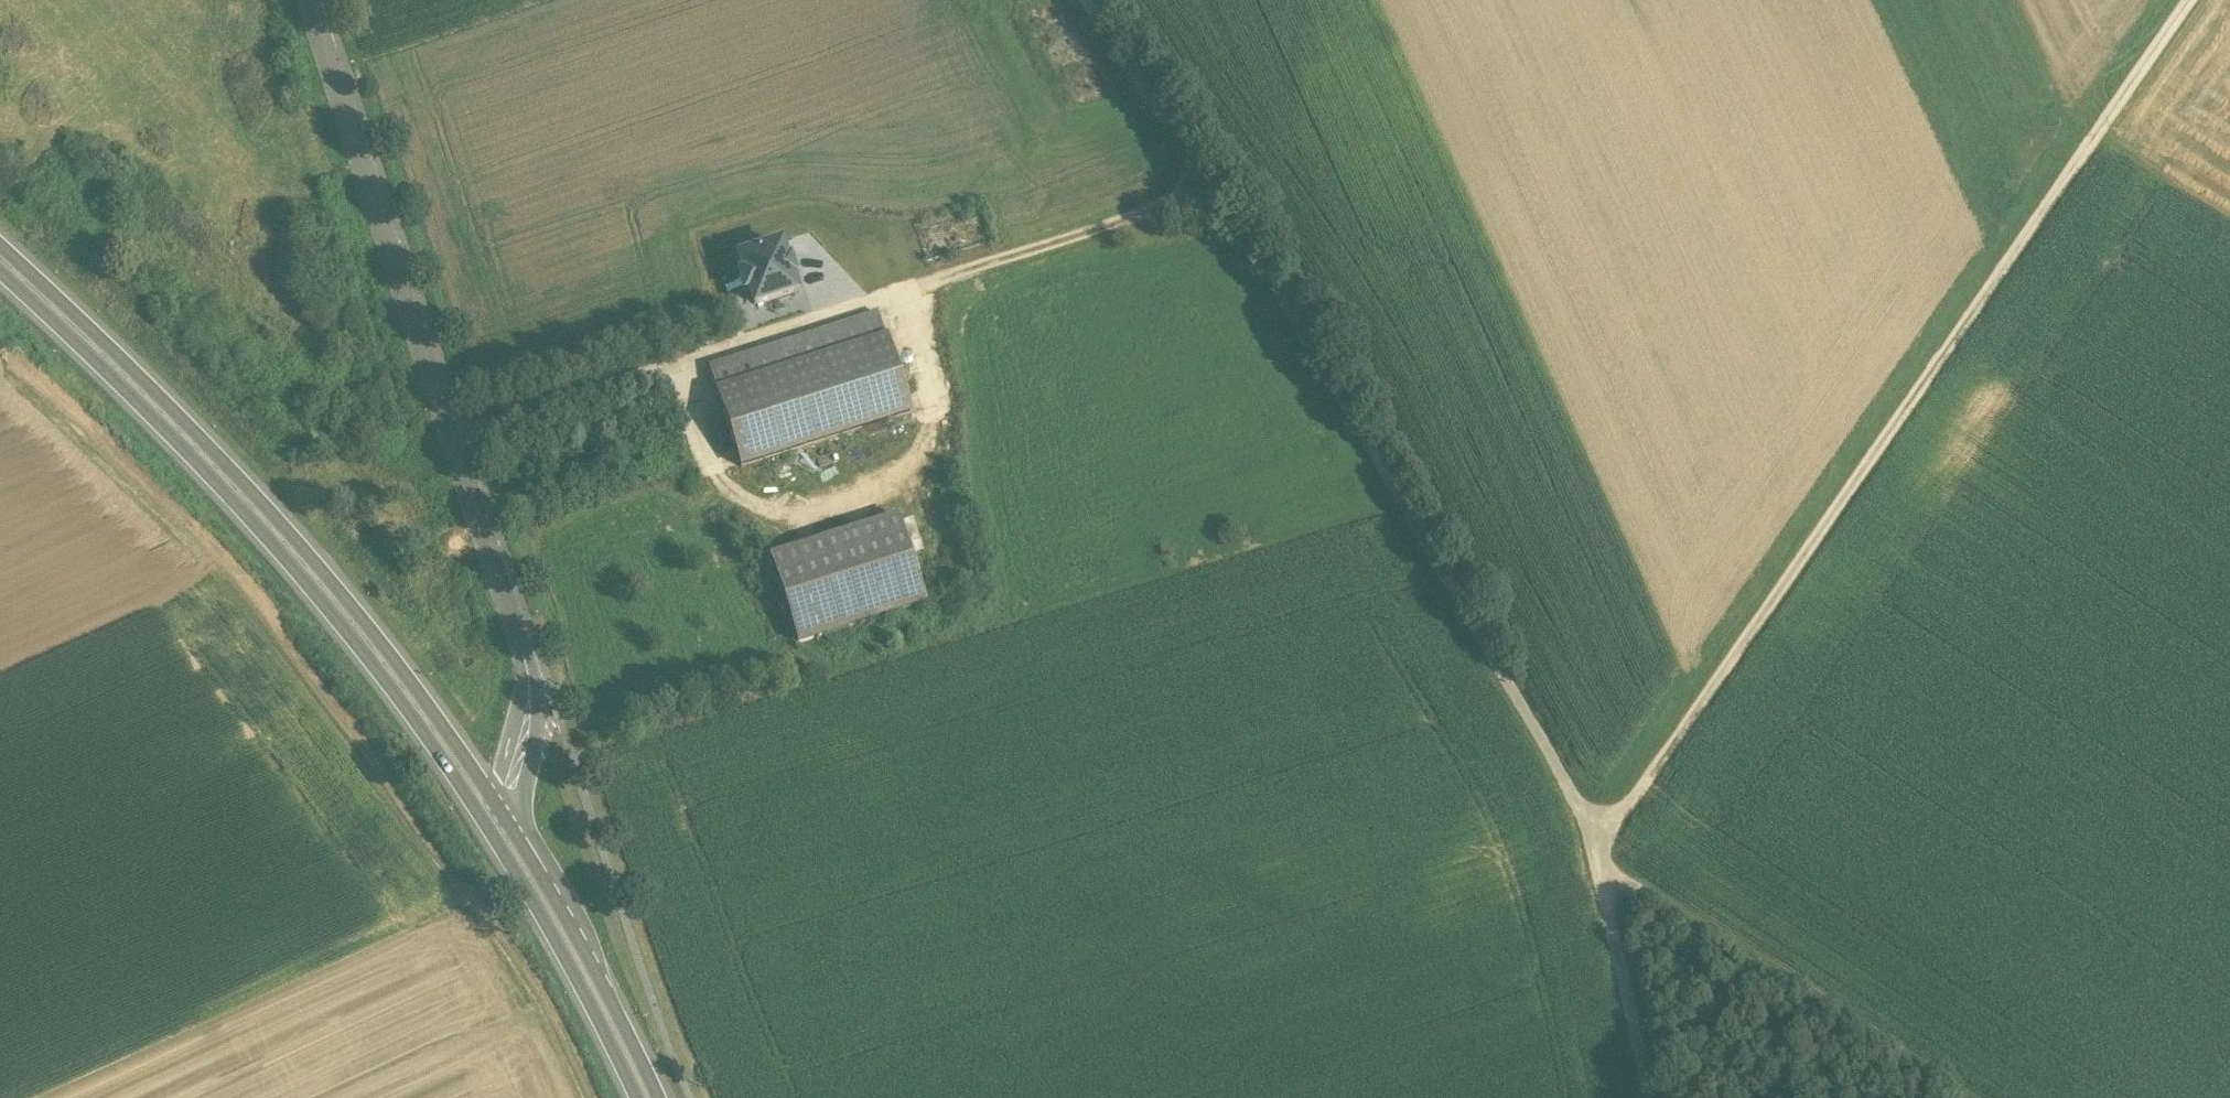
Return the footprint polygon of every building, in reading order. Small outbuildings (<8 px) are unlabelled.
[(780,245),(738,259),(744,275),(740,276),(745,293),(749,291),(754,307),(797,293),(791,277),(794,276),(789,261),(786,262),(780,245)] [(878,314),(708,369),(716,394),(886,339),(878,314)] [(886,339),(716,394),(734,450),(904,395),(886,339)] [(904,395),(734,450),(741,469),(910,414),(904,395)] [(897,518),(770,559),(797,644),(925,603),(897,518)]
